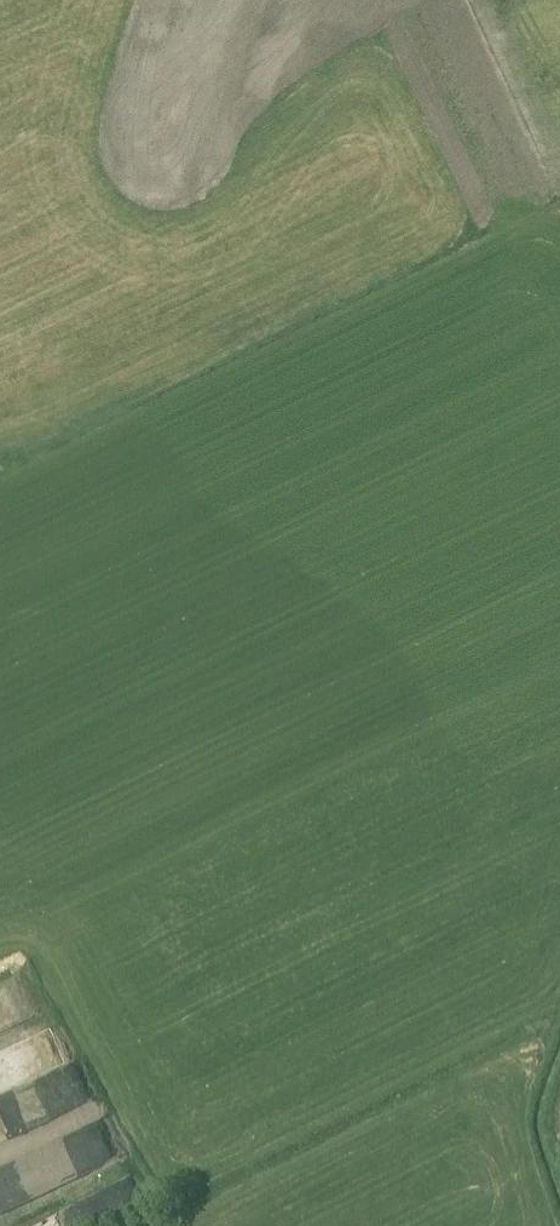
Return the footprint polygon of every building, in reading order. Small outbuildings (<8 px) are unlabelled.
[(59,1117),(95,1102),(83,1075),(48,1090),(59,1117)] [(17,1141),(2,1108),(0,1109),(0,1148),(17,1141)] [(0,1167),(0,1191),(5,1202),(60,1176),(45,1145),(0,1167)]
